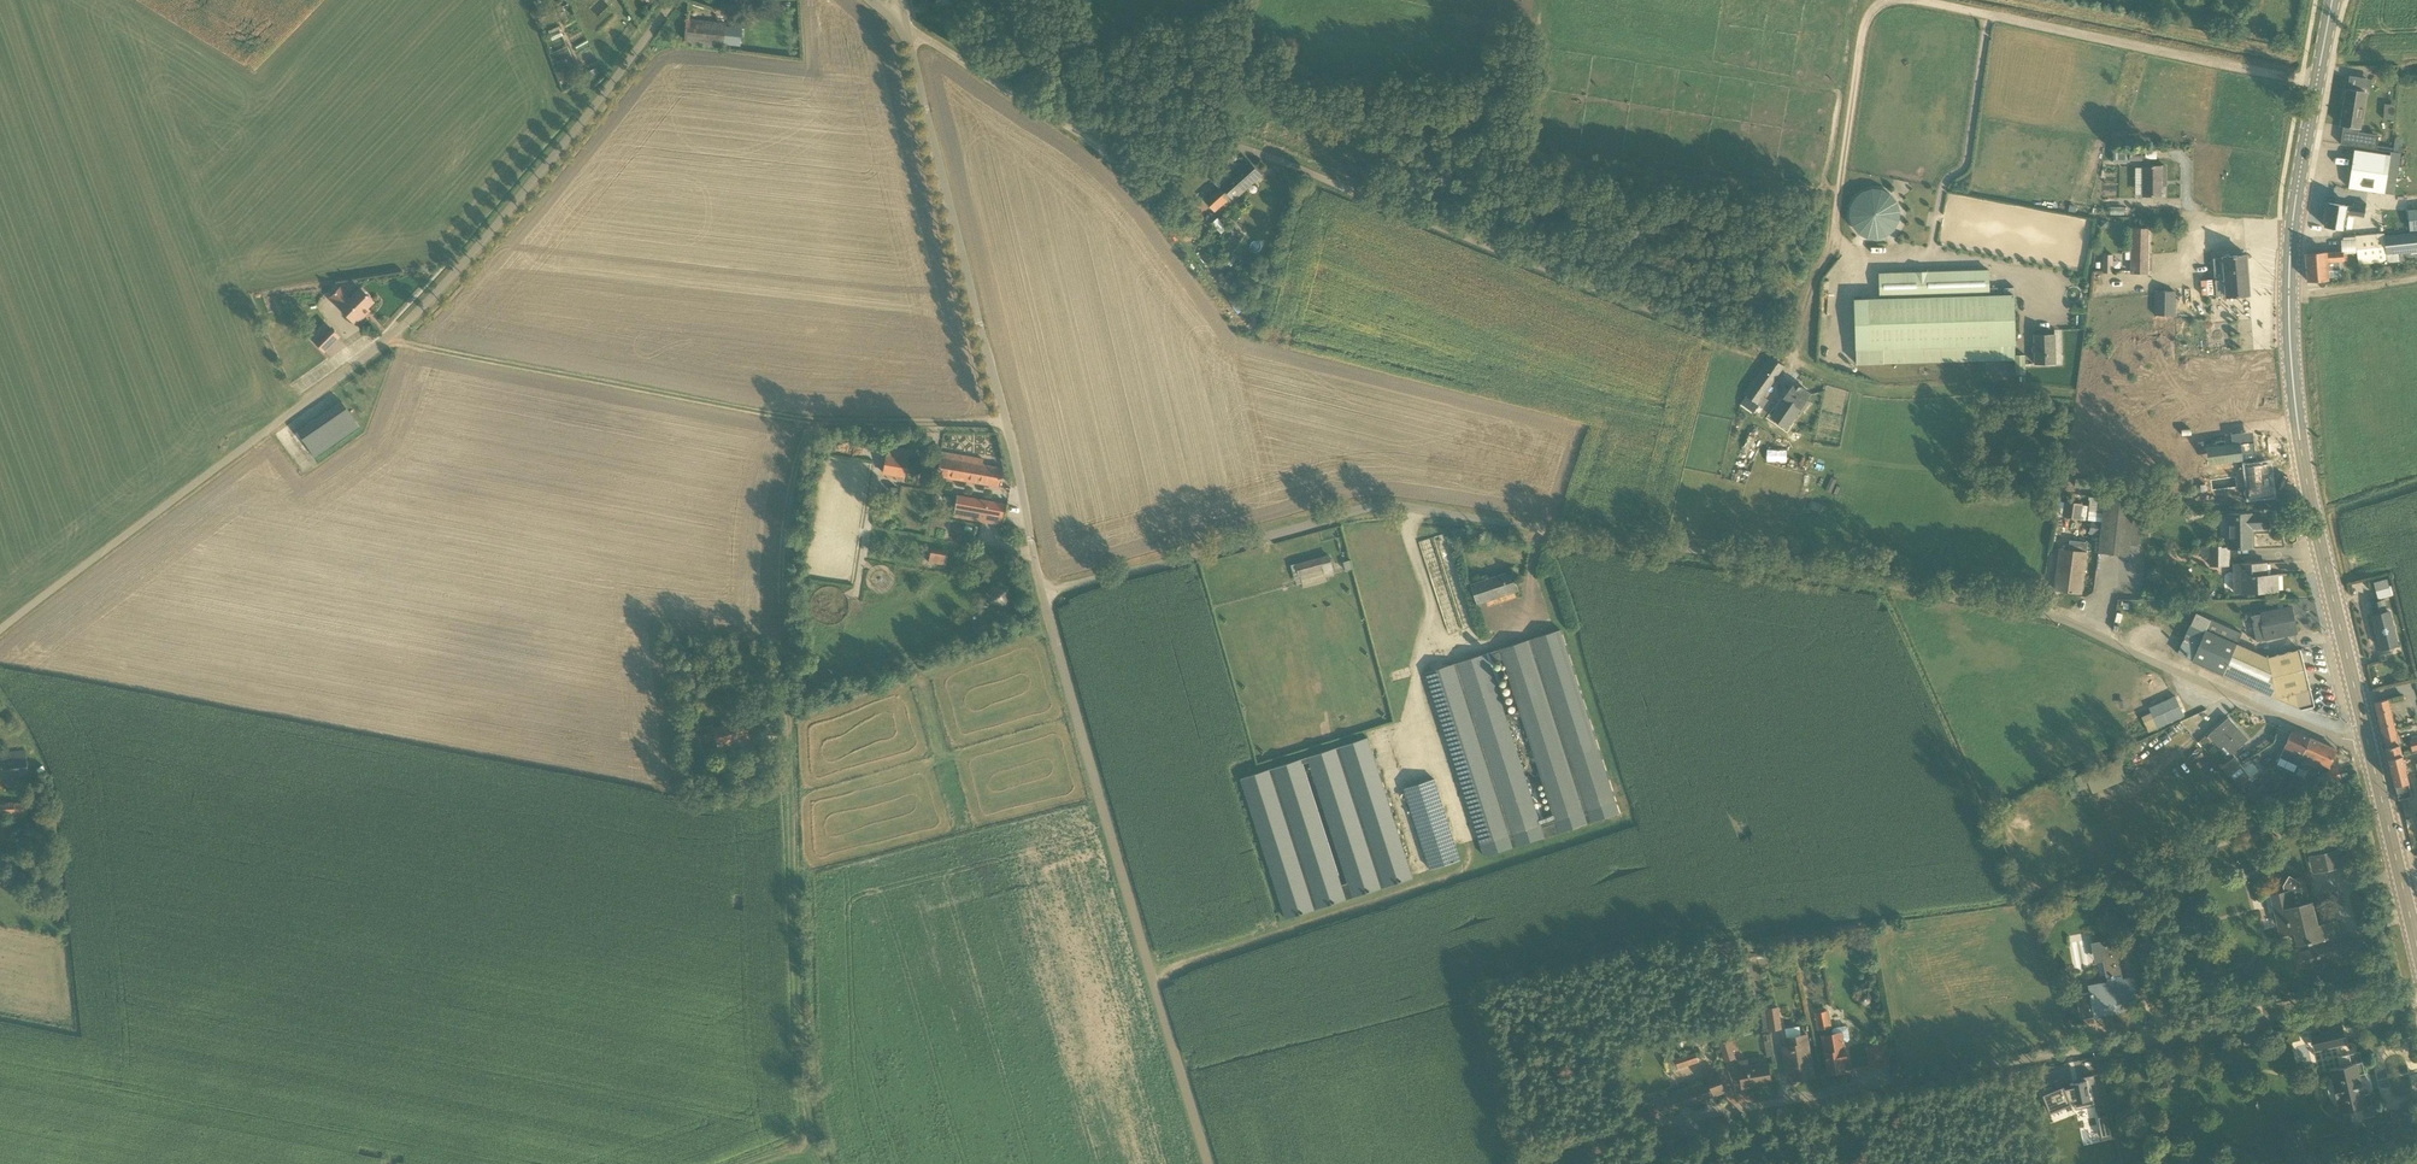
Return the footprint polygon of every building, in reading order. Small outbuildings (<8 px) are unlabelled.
[(684,44),(723,48),(725,23),(686,19),(684,44)] [(2350,76),(2348,89),(2347,89),(2341,126),(2360,129),(2366,92),(2365,92),(2365,88),(2357,87),(2359,77),(2350,76)] [(2384,104),(2383,119),(2394,120),(2395,104),(2384,104)] [(2358,142),(2357,146),(2376,149),(2377,146),(2377,145),(2379,135),(2359,132),(2358,142)] [(2394,137),(2392,151),(2400,152),(2402,138),(2394,137)] [(2145,159),(2145,150),(2130,150),(2130,159),(2145,159)] [(2349,186),(2384,191),(2390,156),(2355,150),(2349,186)] [(1262,175),(1249,161),(1222,186),(1206,201),(1215,212),(1232,197),(1235,200),(1262,175)] [(2165,180),(2165,166),(2144,166),(2144,195),(2162,195),(2162,180),(2165,180)] [(1895,236),(1895,191),(1851,191),(1851,236),(1895,236)] [(2354,207),(2329,203),(2325,227),(2345,230),(2348,214),(2364,216),(2366,203),(2355,201),(2354,207)] [(2408,211),(2410,231),(2416,230),(2416,210),(2408,211)] [(2131,273),(2148,273),(2149,229),(2132,229),(2131,273)] [(2384,233),(2356,235),(2358,264),(2359,264),(2383,262),(2387,261),(2384,235),(2384,233)] [(2327,253),(2305,254),(2307,281),(2328,279),(2328,269),(2339,268),(2339,261),(2348,260),(2347,252),(2327,253)] [(2103,253),(2102,272),(2113,272),(2114,254),(2103,253)] [(2249,295),(2248,283),(2253,282),(2252,277),(2248,277),(2246,255),(2223,257),(2214,258),(2215,273),(2214,273),(2216,297),(2227,296),(2249,295)] [(1880,298),(1855,299),(1856,364),(1996,360),(2015,359),(2015,345),(2014,295),(1998,295),(1998,289),(1998,287),(1996,287),(1996,288),(1989,288),(1989,270),(1928,272),(1928,271),(1916,272),(1879,274),(1880,298)] [(340,308),(355,324),(365,313),(363,311),(373,301),(360,288),(350,298),(340,288),(331,297),(341,307),(340,308)] [(2175,291),(2165,291),(2155,291),(2155,304),(2154,315),(2175,315),(2175,291)] [(324,351),(339,336),(329,326),(314,341),(324,351)] [(2035,364),(2056,364),(2055,335),(2034,336),(2035,364)] [(2025,372),(2025,355),(2016,354),(2015,372),(2025,372)] [(1784,366),(1771,356),(1762,369),(1758,367),(1753,374),(1756,376),(1752,382),(1753,382),(1745,395),(1758,404),(1784,366)] [(1811,394),(1795,383),(1795,382),(1785,397),(1777,410),(1780,412),(1781,409),(1784,412),(1791,402),(1801,408),(1811,394)] [(341,401),(332,407),(346,428),(356,421),(341,401)] [(297,432),(311,452),(329,440),(315,419),(297,432)] [(2263,498),(2268,498),(2269,496),(2272,496),(2270,485),(2269,485),(2268,473),(2269,473),(2268,464),(2256,465),(2253,443),(2240,445),(2240,443),(2206,447),(2208,465),(2242,461),(2242,459),(2245,459),(2248,484),(2246,484),(2247,489),(2245,489),(2244,492),(2244,495),(2246,497),(2248,497),(2248,499),(2263,498)] [(884,473),(903,476),(908,449),(889,446),(884,473)] [(982,459),(955,454),(954,460),(940,457),(937,477),(999,487),(1002,468),(981,465),(982,459)] [(952,516),(999,524),(1002,503),(956,495),(952,516)] [(2090,521),(2089,535),(2100,536),(2098,553),(2137,558),(2143,503),(2089,497),(2087,521),(2090,521)] [(2056,502),(2054,517),(2085,522),(2088,506),(2064,502),(2064,503),(2056,502)] [(2251,528),(2261,528),(2261,516),(2252,516),(2251,513),(2227,514),(2227,547),(2221,547),(2221,546),(2201,546),(2201,558),(2208,558),(2209,567),(2229,565),(2229,563),(2230,563),(2230,549),(2251,548),(2251,528)] [(2068,550),(2060,549),(2054,590),(2080,594),(2087,543),(2070,540),(2068,550)] [(930,551),(928,562),(944,564),(946,554),(930,551)] [(1292,566),(1298,585),(1303,584),(1304,588),(1328,582),(1327,578),(1335,576),(1334,573),(1335,572),(1337,572),(1333,555),(1329,556),(1320,558),(1320,559),(1292,566)] [(1343,563),(1345,572),(1352,570),(1349,561),(1343,563)] [(2233,595),(2277,594),(2277,575),(2266,576),(2265,564),(2232,565),(2233,595)] [(1511,572),(1472,585),(1478,605),(1518,592),(1511,572)] [(2373,583),(2378,600),(2391,596),(2386,579),(2373,583)] [(2372,616),(2380,650),(2398,645),(2390,611),(2389,611),(2388,608),(2386,608),(2384,601),(2371,604),(2374,616),(2372,616)] [(2296,633),(2296,632),(2291,607),(2260,614),(2250,617),(2256,641),(2296,633)] [(2196,614),(2178,655),(2301,710),(2313,707),(2299,650),(2268,658),(2237,644),(2241,634),(2196,614)] [(1589,813),(1590,816),(1617,807),(1560,630),(1496,650),(1424,674),(1480,848),(1482,847),(1483,851),(1508,843),(1510,842),(1508,839),(1514,838),(1514,840),(1542,832),(1541,829),(1541,827),(1555,823),(1557,827),(1584,818),(1583,814),(1589,813)] [(2374,703),(2388,759),(2401,756),(2389,704),(2403,700),(2402,696),(2374,703)] [(2140,717),(2147,733),(2184,716),(2175,697),(2148,709),(2150,713),(2140,717)] [(2237,728),(2228,719),(2208,736),(2227,757),(2247,740),(2237,728)] [(2292,731),(2276,765),(2293,772),(2309,739),(2292,731)] [(1412,878),(1367,738),(1240,779),(1284,919),(1285,919),(1407,880),(1412,878)] [(2335,751),(2335,750),(2309,739),(2301,756),(2302,756),(2328,767),(2335,751)] [(2408,741),(2411,753),(2416,752),(2416,739),(2408,741)] [(28,774),(26,750),(0,753),(0,777),(28,774)] [(2410,797),(2401,756),(2388,759),(2398,800),(2410,797)] [(2241,764),(2235,757),(2221,768),(2228,778),(2230,776),(2241,768),(2239,765),(2241,764)] [(2258,771),(2249,758),(2241,764),(2239,765),(2241,768),(2230,776),(2238,786),(2258,771)] [(2321,775),(2324,784),(2340,778),(2337,769),(2321,775)] [(1460,860),(1434,779),(1403,789),(1429,869),(1460,860)] [(2280,788),(2276,781),(2268,785),(2272,792),(2280,788)] [(2292,788),(2288,786),(2287,788),(2289,793),(2296,796),(2299,789),(2292,786),(2292,788)] [(2259,796),(2252,788),(2246,794),(2252,802),(2259,796)] [(2233,809),(2226,798),(2221,802),(2228,812),(2233,809)] [(15,816),(15,818),(28,817),(26,803),(0,804),(0,817),(15,816)] [(8,837),(7,826),(0,827),(0,838),(8,837)] [(2330,839),(2311,843),(2313,855),(2308,857),(2312,874),(2343,867),(2339,849),(2333,851),(2330,839)] [(2283,891),(2269,895),(2279,937),(2293,934),(2296,946),(2306,943),(2308,949),(2298,952),(2302,968),(2341,959),(2342,965),(2366,960),(2366,959),(2359,935),(2343,939),(2343,941),(2334,943),(2333,938),(2341,936),(2337,921),(2337,920),(2318,925),(2312,901),(2301,904),(2299,899),(2302,895),(2298,882),(2288,876),(2282,886),(2283,891)] [(2129,923),(2139,921),(2137,911),(2127,913),(2129,923)] [(2133,943),(2143,941),(2140,923),(2129,925),(2133,943)] [(2109,950),(2107,940),(2090,943),(2094,963),(2102,962),(2106,982),(2087,985),(2088,992),(2075,995),(2079,1020),(2093,1017),(2093,1018),(2129,1011),(2127,1000),(2136,998),(2132,976),(2122,978),(2116,949),(2109,950)] [(1863,993),(1860,995),(1858,998),(1858,1001),(1859,1003),(1861,1004),(1863,1005),(1866,1005),(1868,1005),(1870,1003),(1871,1000),(1871,998),(1870,996),(1868,994),(1865,993),(1863,993)] [(1766,1009),(1769,1031),(1781,1029),(1778,1007),(1766,1009)] [(1760,1010),(1763,1028),(1768,1027),(1765,1010),(1760,1010)] [(1814,1014),(1817,1030),(1831,1027),(1828,1011),(1814,1014)] [(2346,1045),(2342,1025),(2310,1033),(2314,1052),(2346,1045)] [(1828,1074),(1843,1071),(1842,1061),(1846,1061),(1843,1043),(1847,1042),(1849,1039),(1847,1028),(1845,1026),(1833,1028),(1830,1034),(1822,1035),(1828,1074)] [(1783,1046),(1788,1081),(1813,1077),(1813,1076),(1806,1034),(1800,1035),(1798,1027),(1785,1029),(1786,1037),(1783,1038),(1785,1045),(1783,1046)] [(1769,1034),(1762,1035),(1763,1041),(1764,1041),(1766,1057),(1772,1056),(1769,1034)] [(1735,1058),(1728,1037),(1718,1041),(1725,1062),(1735,1058)] [(1869,1067),(1888,1064),(1885,1044),(1866,1046),(1869,1067)] [(1673,1055),(1664,1058),(1669,1072),(1698,1062),(1695,1052),(1674,1059),(1673,1055)] [(2351,1064),(2348,1054),(2337,1057),(2339,1067),(2329,1070),(2331,1078),(2327,1079),(2328,1082),(2327,1086),(2327,1091),(2328,1096),(2330,1100),(2332,1102),(2333,1106),(2337,1105),(2339,1113),(2349,1111),(2351,1122),(2352,1122),(2362,1119),(2360,1108),(2371,1105),(2372,1105),(2369,1094),(2364,1095),(2359,1075),(2364,1074),(2361,1062),(2351,1064)] [(1747,1059),(1738,1061),(1742,1088),(1770,1083),(1767,1061),(1748,1065),(1747,1059)] [(1724,1092),(1717,1072),(1708,1075),(1705,1067),(1702,1068),(1707,1079),(1664,1095),(1657,1098),(1663,1115),(1724,1092)] [(2063,1086),(2042,1094),(2049,1112),(2070,1104),(2069,1101),(2073,1100),(2075,1110),(2095,1106),(2091,1085),(2095,1084),(2093,1075),(2079,1078),(2080,1082),(2069,1084),(2070,1087),(2064,1088),(2063,1086)] [(2101,1139),(2111,1137),(2106,1115),(2100,1116),(2098,1109),(2095,1109),(2101,1139)]
